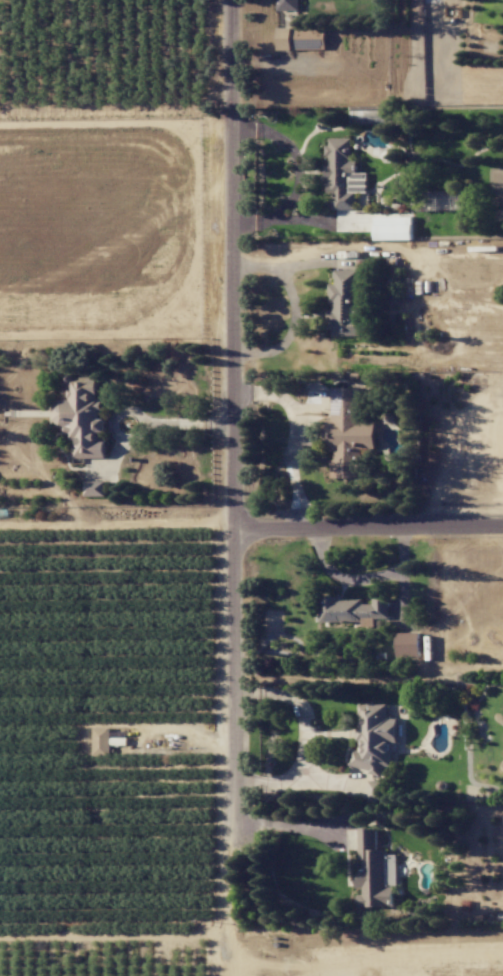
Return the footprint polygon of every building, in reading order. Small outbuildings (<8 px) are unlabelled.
[(299,10),(299,0),(278,0),(278,11),(299,10)] [(278,50),(326,49),(325,28),(278,28),(278,50)] [(352,138),(327,138),(327,156),(330,156),(329,165),(325,165),(325,179),(328,179),(328,193),(333,193),(333,210),(357,210),(357,192),(367,192),(367,173),(357,173),(357,161),(351,161),(352,138)] [(413,240),(413,217),(375,217),(375,240),(413,240)] [(358,270),(334,270),(334,284),(331,284),(331,336),(365,336),(365,316),(358,316),(358,270)] [(98,378),(67,378),(67,399),(54,399),(54,423),(62,423),(62,437),(74,437),(74,458),(104,458),(104,431),(107,431),(107,419),(101,419),(102,397),(98,397),(98,378)] [(364,387),(332,387),(332,418),(329,418),(329,461),(330,461),(330,478),(360,478),(360,448),(376,448),(376,422),(363,422),(364,387)] [(84,481),(85,496),(106,496),(106,481),(84,481)] [(320,622),(362,622),(362,626),(375,626),(374,619),(390,619),(390,598),(373,598),(373,604),(362,604),(362,597),(320,598),(320,622)] [(397,657),(420,656),(420,632),(396,633),(397,657)] [(389,704),(359,703),(358,750),(352,749),(352,767),(370,767),(370,775),(382,775),(382,766),(396,766),(397,717),(388,717),(389,704)] [(93,728),(94,756),(111,755),(111,727),(93,728)] [(397,907),(396,855),(387,855),(387,849),(377,849),(377,829),(360,829),(360,872),(356,872),(356,888),(363,888),(363,895),(358,895),(358,907),(397,907)]
